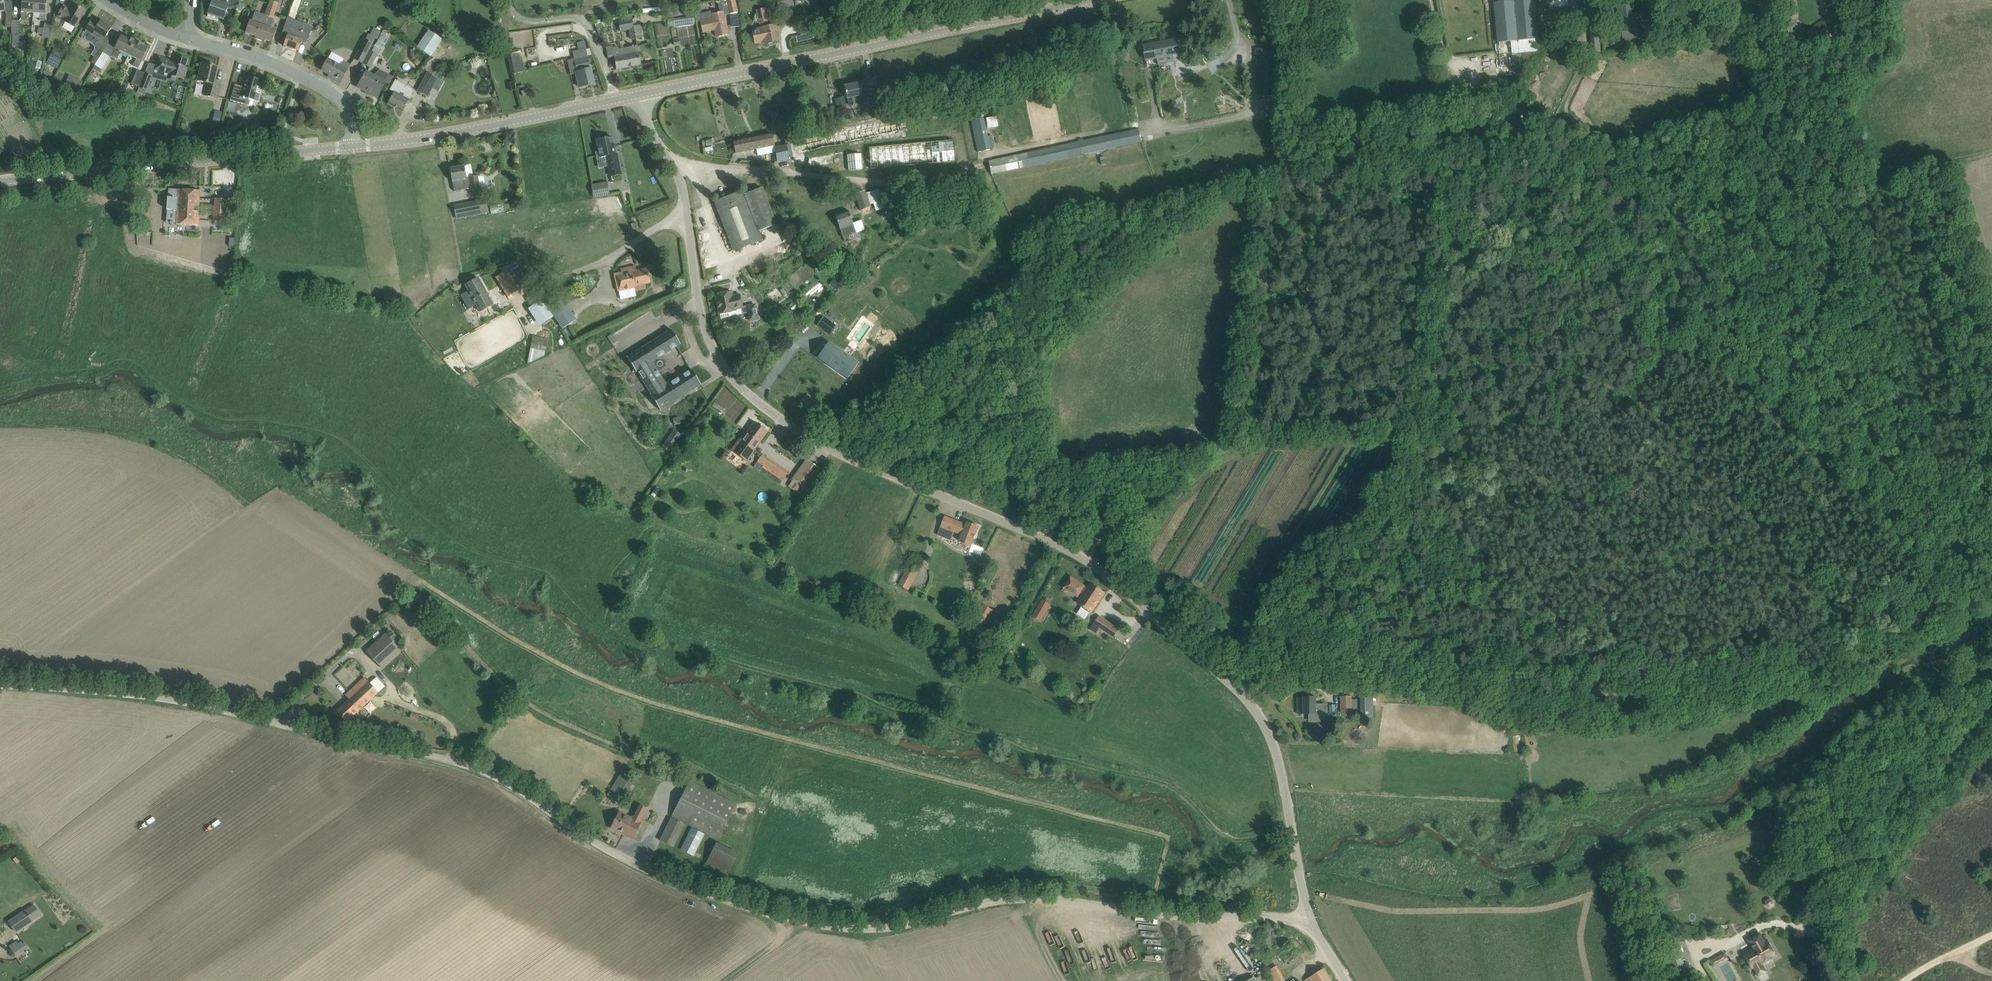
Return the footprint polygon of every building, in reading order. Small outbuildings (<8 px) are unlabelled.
[(21,11),(22,11),(21,18),(26,18),(27,12),(34,13),(35,0),(23,0),(21,11)] [(34,13),(41,13),(40,20),(45,21),(46,14),(48,0),(35,0),(34,13)] [(225,14),(228,7),(236,10),(240,0),(224,0),(223,3),(215,0),(213,0),(208,14),(224,19),(225,14)] [(271,0),(266,16),(269,17),(273,18),(278,3),(271,0)] [(700,21),(703,32),(715,29),(717,37),(729,34),(724,15),(738,12),(736,0),(717,0),(720,11),(712,13),(713,18),(700,21)] [(792,0),(777,0),(779,9),(793,6),(792,0)] [(1511,41),(1512,54),(1538,51),(1536,39),(1538,39),(1534,0),(1521,0),(1495,2),(1498,43),(1511,41)] [(1594,19),(1594,0),(1583,0),(1584,20),(1594,19)] [(64,5),(57,16),(65,20),(64,21),(76,28),(86,10),(72,2),(69,8),(64,5)] [(1620,32),(1639,29),(1634,2),(1616,5),(1620,32)] [(760,28),(752,30),(755,44),(763,42),(763,43),(778,40),(775,24),(769,26),(766,8),(756,11),(759,22),(760,28)] [(270,28),(274,18),(273,18),(269,17),(268,18),(254,14),(252,19),(252,21),(250,21),(246,32),(257,36),(256,38),(265,41),(266,39),(273,41),(277,30),(270,28)] [(282,34),(288,36),(284,45),(299,51),(302,42),(306,44),(310,33),(302,30),(304,23),(295,20),(295,19),(288,17),(282,34)] [(618,21),(620,31),(634,29),(632,18),(618,21)] [(112,27),(101,20),(99,24),(92,20),(86,29),(99,38),(96,43),(100,45),(93,56),(99,59),(103,52),(109,43),(104,40),(112,27)] [(1790,34),(1797,30),(1800,28),(1794,20),(1791,21),(1785,25),(1790,34)] [(50,38),(52,24),(45,23),(42,36),(50,38)] [(643,37),(641,25),(634,27),(634,29),(636,38),(643,37)] [(429,28),(418,46),(433,56),(444,38),(429,28)] [(816,39),(815,36),(814,32),(801,34),(801,36),(796,37),(797,40),(797,42),(802,41),(816,39)] [(362,64),(372,45),(376,38),(369,34),(366,39),(365,38),(353,58),(355,60),(362,64)] [(121,35),(116,48),(112,55),(118,58),(121,51),(129,54),(136,40),(128,36),(127,38),(121,35)] [(1144,45),(1147,60),(1148,67),(1159,65),(1161,73),(1170,71),(1169,66),(1171,65),(1169,56),(1180,54),(1177,39),(1144,45)] [(136,40),(129,54),(137,58),(133,65),(139,68),(142,60),(143,61),(148,48),(143,46),(144,44),(136,40)] [(379,48),(381,49),(383,44),(377,41),(375,46),(376,47),(379,48)] [(586,48),(587,48),(585,41),(577,43),(579,50),(586,48)] [(614,57),(617,69),(641,64),(637,45),(618,49),(618,47),(613,48),(612,46),(606,47),(608,58),(614,57)] [(60,64),(65,54),(55,48),(49,58),(60,64)] [(378,55),(370,50),(362,63),(371,68),(378,55)] [(102,69),(110,57),(103,52),(99,59),(95,65),(102,69)] [(510,53),(512,61),(520,60),(519,52),(514,52),(510,53)] [(1602,53),(1601,53),(1594,53),(1595,61),(1606,60),(1606,57),(1602,56),(1602,53)] [(159,56),(155,69),(169,74),(168,78),(175,80),(176,76),(183,79),(187,67),(185,67),(187,59),(175,55),(173,61),(159,56)] [(588,55),(575,58),(568,59),(571,75),(576,74),(579,87),(594,83),(591,68),(590,68),(590,65),(590,64),(588,55)] [(331,79),(340,83),(349,64),(343,60),(340,65),(328,59),(322,70),(333,76),(331,79)] [(40,68),(42,62),(32,60),(31,66),(40,68)] [(202,63),(198,80),(207,82),(204,95),(218,98),(222,81),(215,80),(218,67),(211,65),(211,64),(204,62),(203,64),(202,63)] [(132,84),(140,87),(146,73),(137,70),(132,84)] [(377,98),(380,93),(386,82),(366,71),(358,87),(377,98)] [(427,72),(417,91),(429,97),(438,78),(427,72)] [(146,73),(140,87),(147,90),(153,76),(146,73)] [(249,105),(251,99),(258,101),(260,93),(261,93),(262,88),(261,88),(263,81),(267,82),(267,81),(246,75),(246,76),(243,86),(235,84),(231,100),(249,105)] [(80,90),(80,89),(84,81),(76,78),(72,86),(74,87),(80,90)] [(403,112),(405,107),(410,99),(409,99),(415,90),(414,89),(396,79),(390,89),(394,92),(388,103),(403,112)] [(844,86),(846,91),(847,98),(849,98),(850,105),(853,105),(854,106),(869,103),(871,111),(882,109),(877,88),(868,90),(868,93),(863,94),(861,82),(844,86)] [(1176,112),(1182,104),(1175,99),(1169,107),(1176,112)] [(975,105),(977,120),(972,121),(977,151),(989,149),(984,118),(981,104),(975,105)] [(213,121),(220,122),(222,114),(215,112),(213,121)] [(904,112),(789,135),(793,155),(865,139),(908,131),(904,112)] [(779,126),(778,119),(776,119),(776,115),(771,116),(771,120),(770,120),(771,128),(779,126)] [(997,116),(987,117),(988,127),(998,126),(997,116)] [(991,173),(1141,142),(1138,129),(988,160),(991,173)] [(772,132),(733,140),(736,153),(774,144),(772,132)] [(603,138),(603,136),(599,137),(599,139),(597,139),(599,148),(595,149),(597,156),(600,155),(601,156),(601,157),(607,155),(611,177),(619,175),(621,175),(621,174),(616,153),(615,153),(612,136),(603,138)] [(872,168),(957,161),(955,138),(870,146),(872,168)] [(789,158),(787,145),(775,147),(777,160),(789,158)] [(863,169),(863,153),(847,154),(848,169),(863,169)] [(455,192),(460,190),(481,186),(478,174),(468,177),(464,165),(450,168),(452,180),(455,192)] [(594,196),(610,194),(608,182),(592,185),(594,196)] [(715,202),(733,250),(761,240),(758,233),(777,226),(762,187),(743,195),(742,192),(743,192),(742,191),(715,202)] [(883,200),(879,188),(866,193),(865,190),(855,194),(861,210),(871,206),(870,204),(883,200)] [(175,224),(198,225),(200,190),(171,189),(170,197),(168,197),(168,214),(176,214),(175,224)] [(216,198),(215,208),(214,220),(230,221),(232,199),(216,198)] [(476,201),(479,215),(488,213),(486,199),(476,201)] [(456,219),(465,217),(463,204),(454,205),(456,219)] [(835,215),(843,237),(864,229),(861,220),(853,223),(849,211),(848,210),(835,215),(835,216),(835,215)] [(636,222),(632,226),(636,231),(640,227),(636,222)] [(516,264),(496,277),(508,297),(509,296),(528,283),(516,264)] [(614,274),(618,290),(635,287),(636,291),(646,289),(645,283),(650,282),(647,268),(637,271),(636,266),(621,269),(622,272),(614,274)] [(478,276),(465,283),(480,312),(493,304),(478,276)] [(836,280),(832,286),(838,289),(842,283),(836,280)] [(730,297),(729,292),(716,294),(720,314),(735,311),(735,309),(743,307),(740,294),(730,297)] [(563,299),(558,303),(549,308),(554,317),(561,328),(576,319),(563,299)] [(759,318),(756,303),(747,305),(750,320),(759,318)] [(816,325),(830,335),(837,325),(823,315),(816,325)] [(651,394),(660,410),(701,384),(691,369),(667,384),(652,362),(681,344),(672,329),(627,357),(636,372),(637,371),(652,394),(651,394)] [(549,338),(546,338),(533,335),(530,347),(538,349),(546,350),(549,338)] [(828,341),(816,357),(847,378),(858,362),(828,341)] [(798,403),(808,413),(810,416),(820,406),(808,393),(798,403)] [(731,451),(746,461),(768,430),(755,421),(747,433),(745,432),(731,451)] [(670,452),(682,435),(674,429),(662,446),(670,452)] [(768,458),(762,466),(767,470),(765,473),(785,487),(793,475),(768,458)] [(807,459),(794,478),(807,487),(820,468),(807,459)] [(945,516),(942,525),(963,534),(960,541),(972,545),(974,541),(979,526),(968,521),(967,524),(945,516)] [(899,584),(910,590),(920,569),(909,563),(899,584)] [(1092,611),(1105,592),(1091,583),(1088,589),(1084,586),(1085,586),(1071,577),(1064,588),(1078,597),(1082,592),(1084,594),(1079,602),(1092,611)] [(952,605),(956,595),(947,593),(944,602),(952,605)] [(1033,616),(1042,621),(1051,604),(1043,599),(1033,616)] [(975,618),(985,625),(994,610),(984,604),(975,618)] [(1100,616),(1091,629),(1097,633),(1101,628),(1114,637),(1119,629),(1100,616)] [(981,625),(973,619),(965,631),(973,636),(981,625)] [(381,667),(400,649),(386,633),(366,651),(381,667)] [(379,692),(365,677),(346,695),(349,698),(337,711),(347,722),(379,692)] [(1353,699),(1353,695),(1341,695),(1342,716),(1360,715),(1359,699),(1353,699)] [(1310,721),(1328,720),(1328,704),(1316,705),(1316,696),(1298,697),(1298,707),(1301,707),(1301,714),(1310,714),(1310,721)] [(1361,697),(1361,699),(1361,715),(1361,719),(1374,718),(1374,697),(1361,697)] [(608,794),(620,802),(633,780),(621,773),(608,794)] [(689,780),(672,816),(718,839),(735,803),(689,780)] [(631,817),(619,811),(610,827),(633,839),(641,823),(640,822),(647,808),(638,804),(631,817)] [(673,846),(678,838),(684,824),(672,817),(665,831),(661,840),(673,846)] [(694,855),(698,846),(705,833),(692,827),(681,849),(694,855)] [(705,862),(727,872),(736,851),(714,841),(705,862)] [(1770,907),(1774,905),(1774,900),(1769,898),(1765,900),(1765,905),(1770,907)] [(25,909),(8,921),(16,933),(33,921),(25,909)] [(1665,916),(1666,924),(1674,923),(1673,915),(1665,916)] [(1754,967),(1758,976),(1767,972),(1762,963),(1776,956),(1768,940),(1766,941),(1760,932),(1746,939),(1751,948),(1743,952),(1752,968),(1754,967)] [(1684,951),(1680,941),(1676,942),(1675,939),(1666,943),(1671,956),(1684,951)] [(24,943),(13,950),(16,955),(27,948),(24,943)] [(1268,971),(1274,980),(1285,980),(1277,966),(1268,971)] [(1305,980),(1306,980),(1333,980),(1325,968),(1305,980)]
